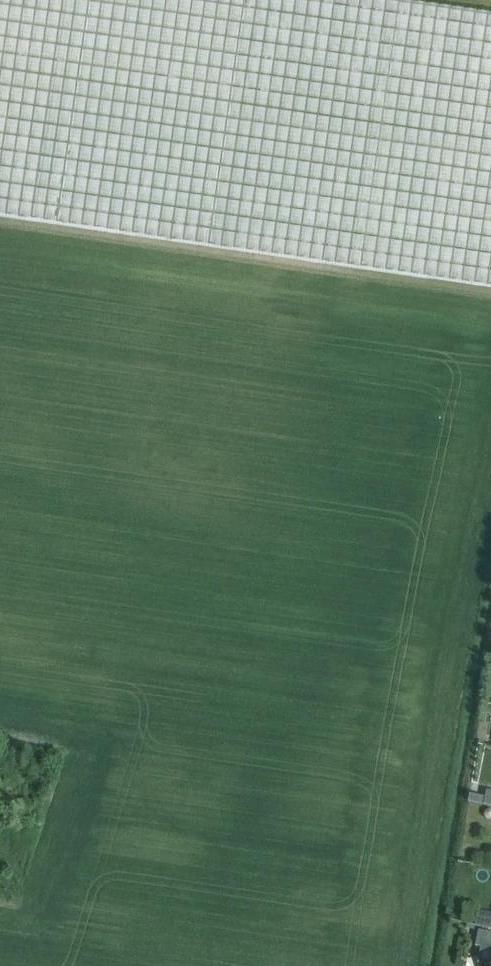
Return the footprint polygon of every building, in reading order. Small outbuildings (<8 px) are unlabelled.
[(490,286),(490,15),(391,0),(0,0),(0,215),(490,286)] [(477,911),(475,925),(490,928),(490,914),(477,911)] [(478,930),(475,946),(490,949),(490,933),(478,930)]
